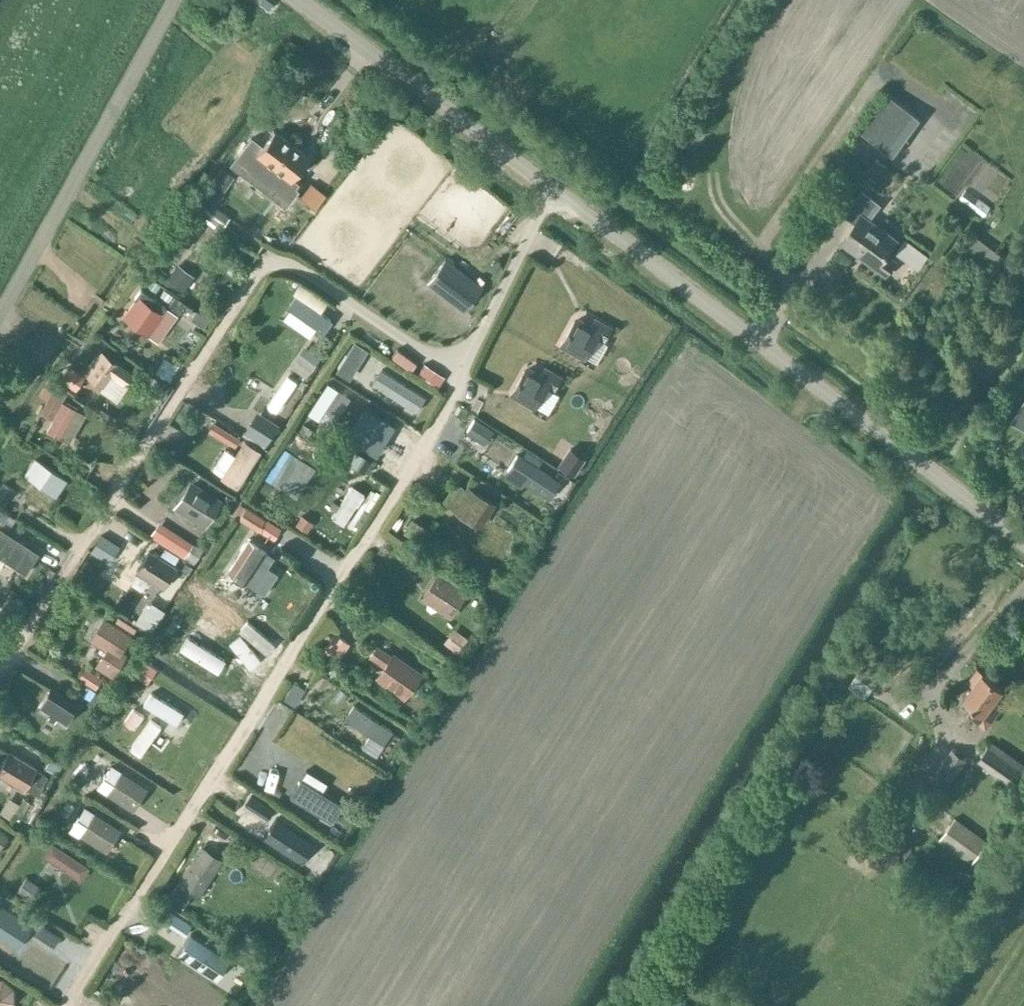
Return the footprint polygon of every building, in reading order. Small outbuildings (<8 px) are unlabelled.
[(863,133),(892,155),(920,118),(890,96),(863,133)] [(258,151),(247,165),(271,184),(282,171),(291,178),(310,154),(277,127),(268,138),(260,131),(249,145),(258,151)] [(886,165),(876,158),(865,173),(875,180),(886,165)] [(299,199),(308,207),(321,192),(313,184),(299,199)] [(223,193),(212,185),(195,208),(194,209),(206,217),(221,228),(229,216),(214,205),(223,193)] [(963,190),(958,199),(984,215),(990,206),(963,190)] [(856,224),(843,244),(856,253),(857,251),(868,258),(867,260),(888,274),(898,260),(888,254),(898,239),(869,220),(880,204),(860,191),(844,216),(856,224)] [(173,232),(175,233),(172,237),(187,248),(204,225),(201,223),(206,217),(194,209),(195,208),(193,207),(189,213),(187,212),(173,232)] [(976,234),(967,247),(988,263),(998,250),(976,234)] [(906,239),(896,252),(905,259),(915,246),(906,239)] [(464,308),(482,284),(446,258),(428,281),(464,308)] [(166,276),(185,285),(192,270),(172,261),(166,276)] [(166,306),(140,287),(133,297),(134,298),(122,315),(148,334),(164,313),(162,312),(166,306)] [(298,293),(289,305),(291,306),(284,316),(310,335),(317,325),(323,329),(332,317),(298,293)] [(588,329),(574,321),(561,345),(584,358),(596,336),(603,340),(610,328),(594,319),(588,329)] [(133,370),(101,348),(84,373),(103,386),(111,375),(123,384),(133,370)] [(435,383),(443,372),(423,357),(414,368),(435,383)] [(163,358),(152,373),(165,382),(176,367),(163,358)] [(538,379),(524,371),(511,394),(534,407),(546,385),(554,389),(561,377),(545,368),(538,379)] [(69,389),(56,381),(39,411),(51,418),(45,429),(68,443),(86,414),(62,400),(69,389)] [(289,386),(277,398),(286,408),(298,397),(289,386)] [(352,426),(381,445),(394,426),(364,407),(352,426)] [(230,444),(237,434),(212,416),(205,425),(230,444)] [(214,468),(240,483),(260,448),(243,438),(234,453),(225,448),(214,468)] [(538,474),(492,445),(480,462),(526,492),(538,474)] [(66,479),(33,457),(23,474),(55,496),(66,479)] [(221,498),(189,479),(172,507),(204,526),(221,498)] [(464,487),(454,481),(441,501),(481,527),(496,502),(466,483),(464,487)] [(352,483),(331,518),(345,527),(367,492),(352,483)] [(280,530),(245,508),(237,520),(272,542),(280,530)] [(305,527),(311,517),(299,509),(292,519),(305,527)] [(429,524),(411,515),(404,528),(423,537),(429,524)] [(191,544),(158,523),(150,537),(183,558),(191,544)] [(26,573),(39,552),(0,527),(0,556),(26,573)] [(248,541),(228,571),(245,582),(265,552),(248,541)] [(175,567),(149,551),(137,571),(162,587),(175,567)] [(439,576),(428,593),(441,601),(438,606),(451,614),(465,593),(439,576)] [(128,636),(102,619),(92,636),(108,647),(104,654),(113,660),(128,636)] [(347,640),(334,631),(322,648),(336,657),(347,640)] [(188,636),(181,649),(217,671),(225,657),(188,636)] [(390,654),(376,644),(368,656),(382,666),(373,678),(403,698),(421,672),(392,652),(390,654)] [(140,654),(130,669),(145,679),(155,664),(140,654)] [(881,677),(864,665),(851,683),(868,695),(881,677)] [(1005,685),(980,667),(974,676),(979,679),(966,697),(974,703),(968,712),(988,726),(1004,705),(995,699),(1005,685)] [(346,681),(333,701),(357,717),(362,711),(373,719),(382,705),(346,681)] [(62,724),(75,704),(50,688),(37,708),(62,724)] [(150,692),(143,703),(180,724),(186,713),(150,692)] [(136,726),(141,707),(127,704),(122,722),(136,726)] [(126,742),(140,752),(162,722),(147,712),(126,742)] [(980,759),(1017,787),(1023,778),(1023,771),(990,746),(980,759)] [(955,748),(933,778),(947,789),(969,759),(955,748)] [(0,767),(0,775),(22,788),(24,787),(35,793),(46,775),(35,768),(9,752),(0,767)] [(78,765),(70,778),(79,784),(87,771),(78,765)] [(109,792),(133,808),(145,789),(121,773),(121,774),(110,767),(99,785),(109,792)] [(305,770),(289,797),(332,822),(342,804),(321,792),(327,783),(305,770)] [(251,794),(244,805),(267,820),(274,809),(251,794)] [(82,833),(106,849),(118,830),(94,814),(94,815),(83,808),(72,826),(82,833)] [(988,840),(955,816),(938,840),(972,864),(988,840)] [(275,817),(263,837),(302,863),(315,844),(275,817)] [(52,841),(45,853),(79,874),(87,862),(52,841)] [(223,858),(201,845),(177,883),(198,897),(223,858)] [(16,949),(32,924),(0,903),(0,939),(16,949)] [(54,947),(61,936),(41,922),(33,933),(54,947)] [(203,964),(197,972),(228,993),(233,984),(203,964)] [(14,1000),(13,986),(1,976),(0,977),(0,1005),(9,1005),(14,1000)]
